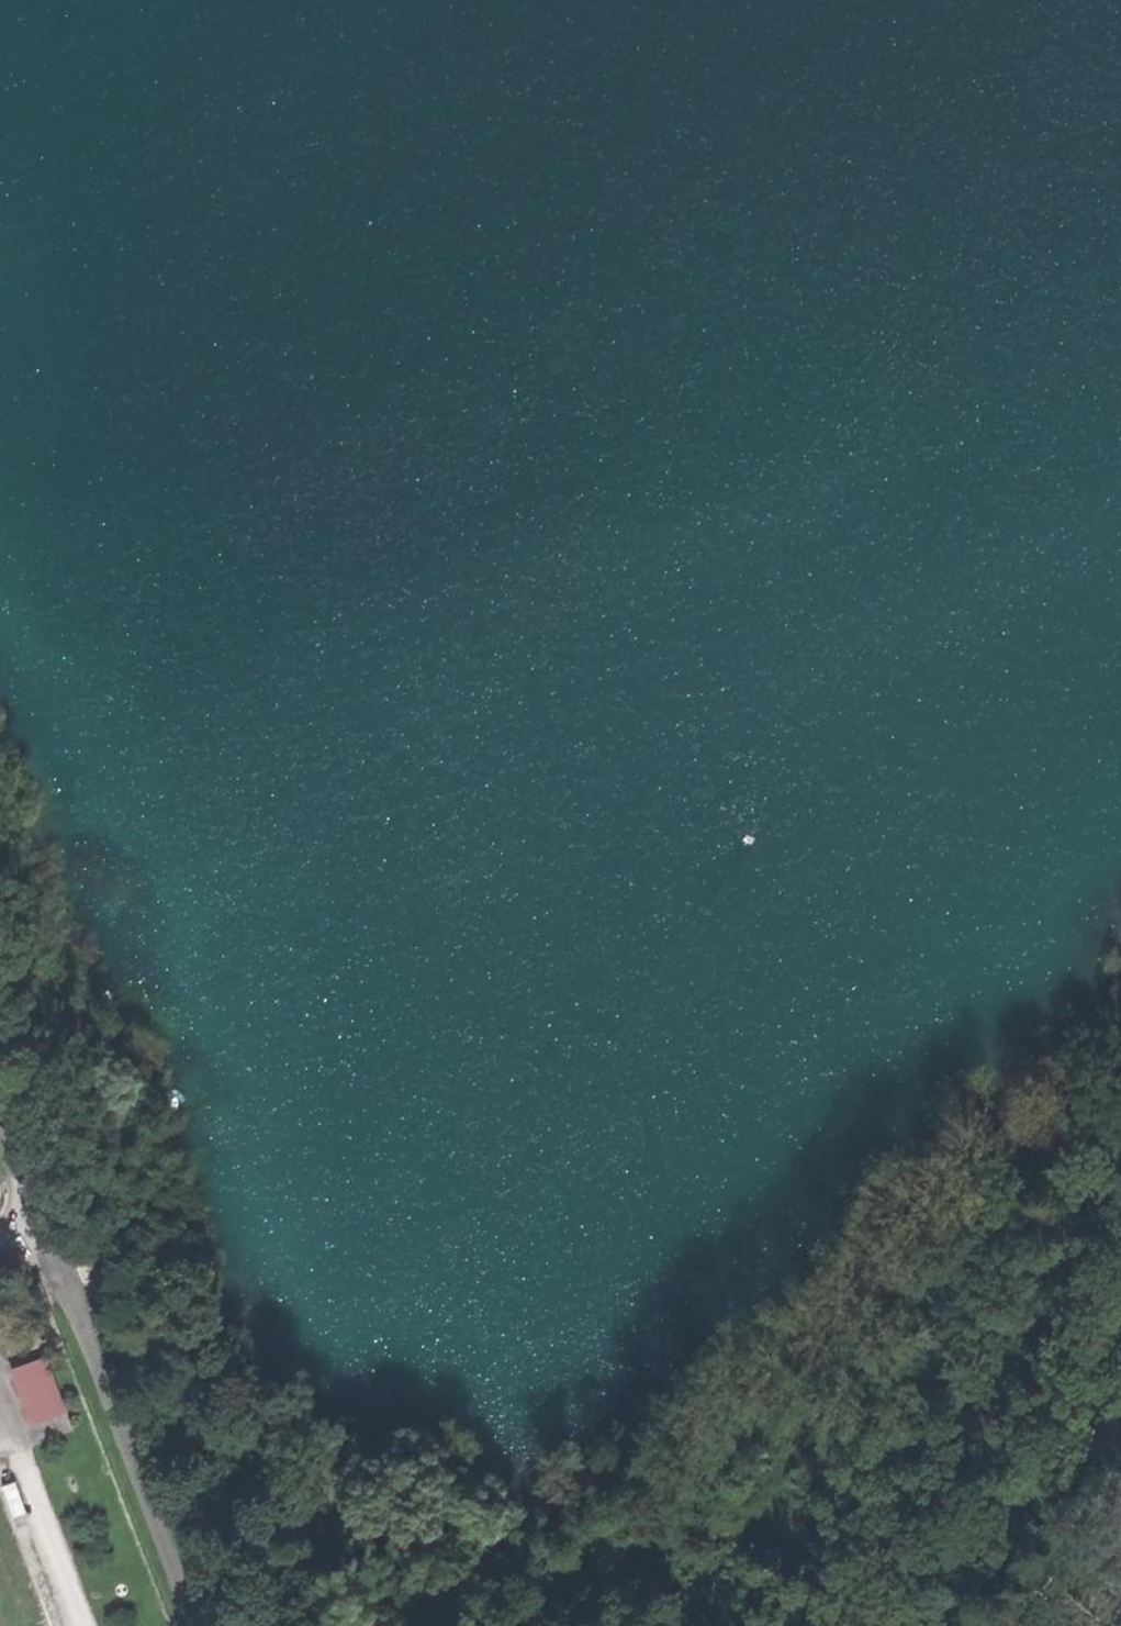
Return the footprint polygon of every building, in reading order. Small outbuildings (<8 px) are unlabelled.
[(48,1376),(42,1359),(9,1372),(15,1388),(48,1376)]
